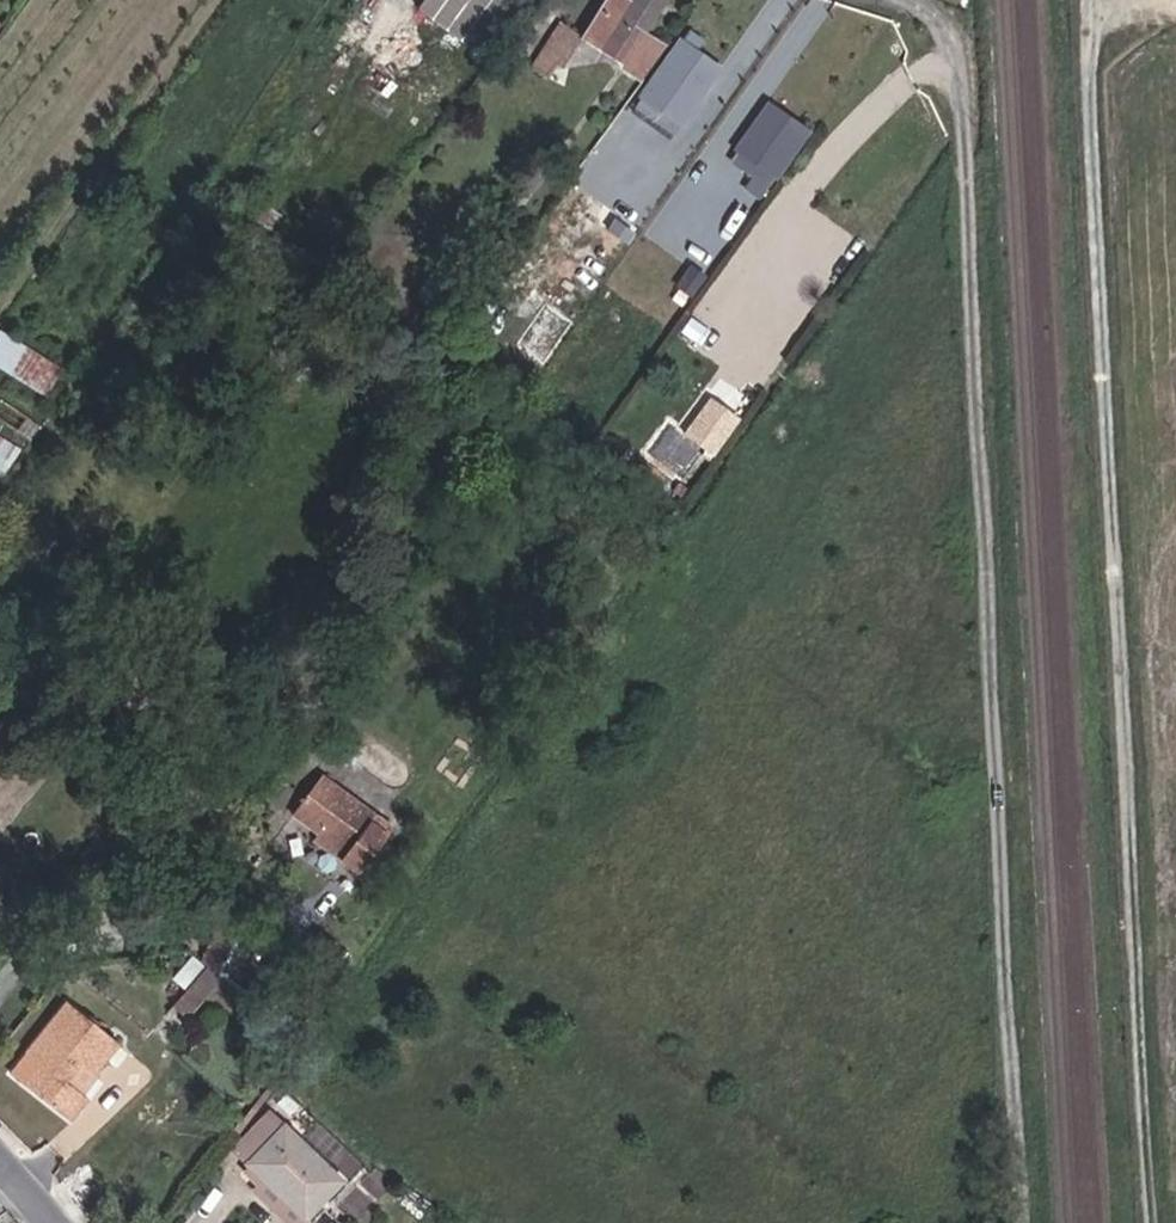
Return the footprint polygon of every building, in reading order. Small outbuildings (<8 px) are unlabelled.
[(494,0),(424,0),(416,15),(470,44),(494,0)] [(666,0),(636,0),(634,4),(628,0),(606,0),(586,34),(584,36),(627,64),(626,65),(645,78),(668,46),(646,32),(666,0)] [(584,36),(586,34),(562,18),(533,62),(548,73),(556,61),(564,67),(584,36)] [(728,156),(772,186),(812,128),(768,98),(728,156)] [(8,332),(0,345),(0,360),(53,395),(68,372),(8,332)] [(709,392),(682,435),(715,456),(742,414),(709,392)] [(6,472),(22,446),(0,432),(0,469),(6,472)] [(8,727),(0,722),(0,739),(8,727)] [(401,823),(329,771),(301,810),(330,832),(333,827),(338,830),(334,835),(354,850),(350,856),(367,869),(401,823)] [(215,977),(233,947),(214,936),(197,966),(206,972),(215,977)] [(192,1015),(228,984),(215,977),(206,972),(176,997),(192,1015)] [(120,1043),(63,1004),(11,1076),(73,1119),(89,1098),(69,1083),(83,1064),(97,1074),(120,1043)] [(298,1095),(287,1085),(277,1096),(289,1106),(298,1095)] [(245,1157),(263,1175),(252,1186),(288,1222),(300,1222),(344,1178),(275,1106),(234,1146),(245,1157)]
